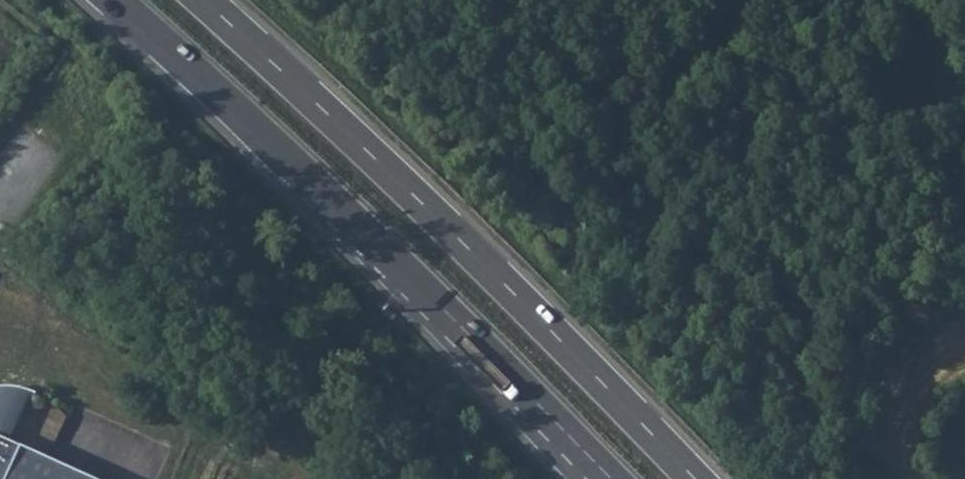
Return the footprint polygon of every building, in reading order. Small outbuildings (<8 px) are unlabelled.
[(9,439),(31,390),(26,388),(22,387),(18,386),(12,385),(7,385),(2,385),(0,386),(0,478),(96,478),(9,439)]
